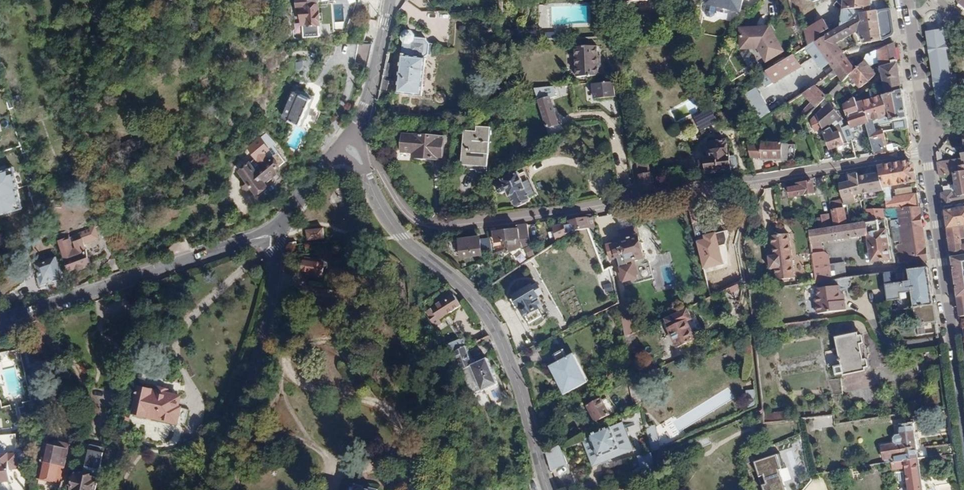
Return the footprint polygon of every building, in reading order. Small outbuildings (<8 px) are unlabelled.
[(293,9),(297,9),(298,23),(316,22),(314,0),(293,0),(293,9)] [(743,0),(706,0),(705,4),(706,6),(704,13),(707,17),(712,17),(714,15),(716,8),(739,13),(743,0)] [(870,6),(841,8),(840,26),(858,16),(858,12),(871,11),(870,6)] [(876,11),(880,39),(893,35),(889,9),(876,11)] [(880,39),(876,11),(871,11),(858,12),(858,16),(859,32),(859,44),(880,39)] [(812,42),(829,65),(843,54),(835,45),(859,32),(858,16),(840,26),(829,32),(812,42)] [(802,29),(808,45),(812,42),(829,32),(824,18),(819,20),(802,29)] [(769,26),(739,28),(740,51),(757,51),(766,65),(785,53),(769,26)] [(944,29),(926,31),(936,107),(954,105),(944,29)] [(409,30),(403,30),(399,33),(398,37),(401,42),(404,44),(408,44),(412,42),(413,37),(413,35),(409,30)] [(424,38),(413,37),(412,42),(408,44),(404,44),(401,42),(399,55),(421,58),(427,55),(428,43),(424,38)] [(820,70),(829,65),(812,42),(808,45),(803,47),(820,70)] [(879,64),(897,61),(895,42),(867,53),(865,61),(871,69),(879,64)] [(366,63),(370,44),(357,44),(354,60),(366,63)] [(598,45),(576,46),(578,75),(599,74),(598,45)] [(764,87),(771,82),(773,84),(806,63),(800,52),(758,76),(764,87)] [(834,72),(848,61),(846,58),(843,54),(829,65),(831,68),(834,72)] [(421,58),(399,55),(394,94),(419,97),(424,58),(421,58)] [(856,70),(848,61),(834,72),(828,77),(830,80),(837,75),(843,82),(849,76),(856,70)] [(871,69),(865,61),(858,68),(868,81),(875,74),(871,69)] [(883,94),(902,90),(898,66),(897,61),(879,64),(880,72),(883,94)] [(868,81),(858,68),(856,70),(849,76),(859,88),(868,81)] [(613,81),(592,84),(594,100),(615,97),(613,81)] [(555,85),(534,87),(549,140),(558,134),(556,126),(559,125),(551,97),(557,91),(555,85)] [(757,87),(744,94),(757,120),(770,113),(757,87)] [(815,87),(804,94),(818,107),(827,98),(815,87)] [(902,90),(883,94),(887,121),(891,120),(905,118),(902,90)] [(297,126),(309,99),(290,91),(279,118),(297,126)] [(873,124),(887,121),(883,94),(856,101),(859,113),(864,111),(868,123),(865,124),(867,132),(875,131),(873,124)] [(846,116),(859,113),(856,101),(854,97),(841,104),(846,116)] [(807,113),(812,106),(801,99),(796,106),(807,113)] [(814,114),(810,120),(815,132),(821,129),(822,131),(842,119),(830,102),(814,114)] [(859,113),(846,116),(848,124),(850,129),(865,124),(868,123),(864,111),(859,113)] [(711,113),(698,121),(701,126),(714,119),(711,113)] [(434,116),(427,115),(425,126),(432,128),(434,116)] [(907,128),(905,118),(891,120),(892,129),(907,128)] [(461,164),(487,166),(490,122),(479,121),(479,126),(463,126),(461,164)] [(841,128),(846,142),(853,138),(850,129),(848,124),(841,128)] [(839,132),(838,130),(823,137),(828,150),(844,144),(839,132)] [(875,131),(867,132),(874,154),(886,153),(884,144),(886,143),(883,130),(875,131)] [(441,138),(400,135),(399,153),(411,153),(411,156),(439,159),(441,138)] [(729,154),(727,154),(725,140),(710,142),(712,157),(702,158),(704,173),(731,170),(729,154)] [(759,142),(759,143),(760,157),(759,160),(781,160),(781,142),(759,142)] [(748,157),(760,157),(759,143),(748,144),(748,157)] [(893,144),(887,146),(888,153),(898,151),(898,148),(894,149),(893,144)] [(960,159),(937,162),(939,176),(951,174),(963,172),(963,159),(960,159)] [(242,179),(239,182),(239,185),(243,189),(246,189),(248,189),(254,196),(266,187),(263,183),(278,173),(268,160),(254,170),(248,162),(237,171),(242,179)] [(878,172),(881,187),(915,183),(912,160),(877,165),(878,172)] [(13,214),(12,207),(17,205),(14,193),(15,193),(11,176),(5,178),(4,172),(0,174),(0,217),(13,214)] [(648,172),(638,174),(640,188),(651,186),(650,183),(653,182),(652,175),(649,176),(648,172)] [(878,172),(857,175),(861,198),(883,195),(881,187),(878,172)] [(951,174),(954,189),(955,196),(963,195),(963,172),(951,174)] [(530,200),(519,173),(501,182),(502,184),(495,187),(499,193),(504,191),(509,201),(512,199),(515,207),(530,200)] [(857,175),(857,173),(848,174),(849,181),(839,183),(843,205),(862,202),(861,198),(857,175)] [(787,187),(789,198),(814,194),(812,179),(796,182),(796,186),(787,187)] [(955,196),(954,189),(941,191),(944,205),(963,203),(963,195),(955,196)] [(919,205),(917,193),(885,196),(887,208),(895,207),(919,205)] [(703,235),(713,233),(707,202),(697,203),(703,235)] [(896,239),(903,238),(903,241),(897,242),(900,265),(926,261),(919,205),(895,207),(896,211),(898,211),(899,217),(894,218),(896,239)] [(944,209),(946,228),(963,225),(963,207),(944,209)] [(844,209),(831,211),(832,224),(846,222),(844,209)] [(815,280),(831,278),(829,263),(827,255),(824,255),(824,251),(817,252),(815,242),(865,235),(869,263),(890,260),(883,211),(862,214),(863,223),(808,230),(815,280)] [(820,217),(816,217),(817,224),(821,224),(821,226),(830,226),(828,214),(820,215),(820,217)] [(588,217),(569,220),(569,224),(571,231),(589,228),(588,218),(588,217)] [(551,227),(555,239),(567,234),(564,225),(563,223),(551,227)] [(527,224),(517,225),(518,228),(519,239),(529,238),(527,224)] [(946,228),(950,256),(963,254),(961,238),(963,238),(963,225),(946,228)] [(91,226),(52,239),(59,258),(81,251),(78,244),(96,239),(91,226)] [(322,227),(306,229),(307,239),(323,237),(322,227)] [(643,257),(636,227),(618,231),(620,236),(614,238),(615,241),(619,258),(620,263),(643,257)] [(516,243),(516,239),(519,239),(518,228),(494,231),(495,242),(509,240),(509,244),(516,243)] [(696,240),(703,270),(724,265),(717,232),(713,233),(703,235),(704,238),(696,240)] [(767,270),(773,269),(775,281),(794,278),(789,234),(769,236),(772,256),(765,258),(767,270)] [(481,255),(481,253),(479,239),(479,236),(456,238),(458,258),(481,255)] [(490,238),(479,239),(481,253),(491,252),(490,238)] [(609,261),(619,258),(615,241),(605,244),(609,261)] [(78,266),(85,264),(81,251),(59,258),(63,271),(70,269),(71,272),(79,269),(78,266)] [(61,278),(52,253),(26,262),(35,287),(61,278)] [(950,256),(951,261),(957,296),(963,295),(963,254),(950,256)] [(319,259),(299,256),(298,271),(317,274),(319,259)] [(844,262),(829,263),(831,278),(846,277),(844,262)] [(639,281),(634,264),(618,269),(623,285),(639,281)] [(898,310),(896,300),(904,299),(907,295),(906,292),(911,292),(913,308),(915,308),(934,305),(928,267),(908,270),(909,281),(891,284),(889,273),(883,274),(888,311),(898,310)] [(512,296),(513,297),(508,300),(513,309),(518,306),(527,325),(541,317),(532,300),(536,298),(535,296),(540,293),(535,284),(530,287),(529,286),(512,296)] [(841,295),(840,287),(816,289),(817,298),(814,299),(816,315),(846,311),(844,294),(841,295)] [(441,301),(451,295),(448,290),(438,296),(441,301)] [(428,309),(437,322),(462,306),(453,293),(451,295),(441,301),(428,309)] [(934,305),(915,308),(917,326),(918,335),(937,333),(934,305)] [(810,319),(788,323),(790,331),(811,328),(810,319)] [(685,322),(667,330),(676,348),(694,340),(685,322)] [(625,326),(627,337),(634,333),(633,325),(625,326)] [(634,333),(627,337),(630,353),(640,349),(636,332),(634,333)] [(856,333),(833,338),(835,347),(829,349),(835,373),(841,372),(842,376),(864,371),(856,333)] [(470,364),(463,347),(451,352),(457,369),(467,366),(470,364)] [(0,353),(0,362),(0,363),(0,368),(4,409),(24,408),(19,351),(0,353)] [(587,382),(572,353),(546,366),(561,395),(587,382)] [(470,364),(467,366),(477,391),(497,383),(486,358),(470,364)] [(842,379),(828,380),(832,395),(842,394),(842,379)] [(148,412),(160,415),(159,418),(179,422),(182,407),(179,406),(181,395),(138,385),(135,397),(139,398),(138,400),(137,400),(135,412),(148,414),(148,412)] [(755,389),(745,391),(747,408),(756,406),(755,389)] [(604,398),(599,401),(598,399),(585,405),(593,422),(607,416),(606,414),(611,411),(604,398)] [(773,423),(789,421),(788,414),(772,416),(773,423)] [(822,426),(834,426),(834,417),(822,417),(822,426)] [(891,465),(918,461),(917,450),(912,419),(905,421),(906,425),(898,426),(900,436),(896,436),(892,440),(893,444),(895,446),(882,447),(884,466),(891,465)] [(632,450),(621,422),(580,439),(591,467),(632,450)] [(661,423),(655,427),(656,432),(663,428),(661,423)] [(708,434),(690,442),(694,453),(712,445),(708,434)] [(7,464),(16,465),(18,444),(0,443),(0,475),(6,475),(7,464)] [(68,449),(45,444),(38,480),(61,484),(68,449)] [(955,444),(917,450),(918,461),(956,455),(955,444)] [(550,470),(566,464),(559,448),(545,453),(550,470)] [(652,453),(639,456),(643,475),(655,468),(652,453)] [(775,459),(755,465),(763,489),(785,489),(775,459)] [(908,489),(905,489),(923,489),(918,461),(891,465),(892,472),(905,470),(908,489)] [(76,471),(72,489),(80,489),(85,489),(96,489),(99,476),(76,471)]
